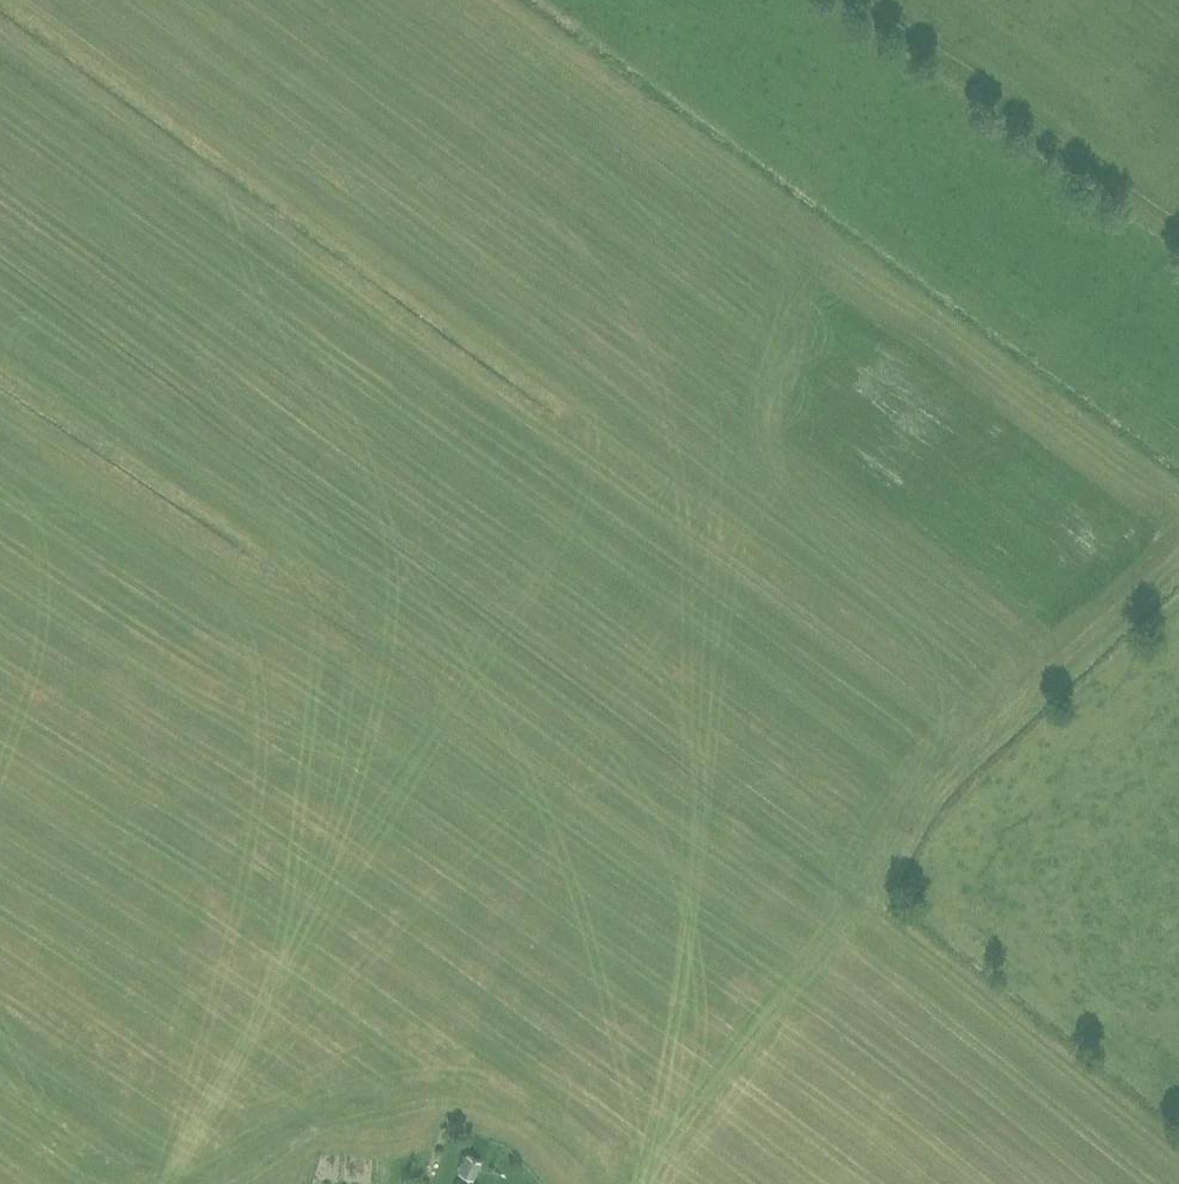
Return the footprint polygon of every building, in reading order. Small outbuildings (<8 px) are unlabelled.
[(459,1172),(472,1179),(481,1161),(468,1154),(459,1172)]
